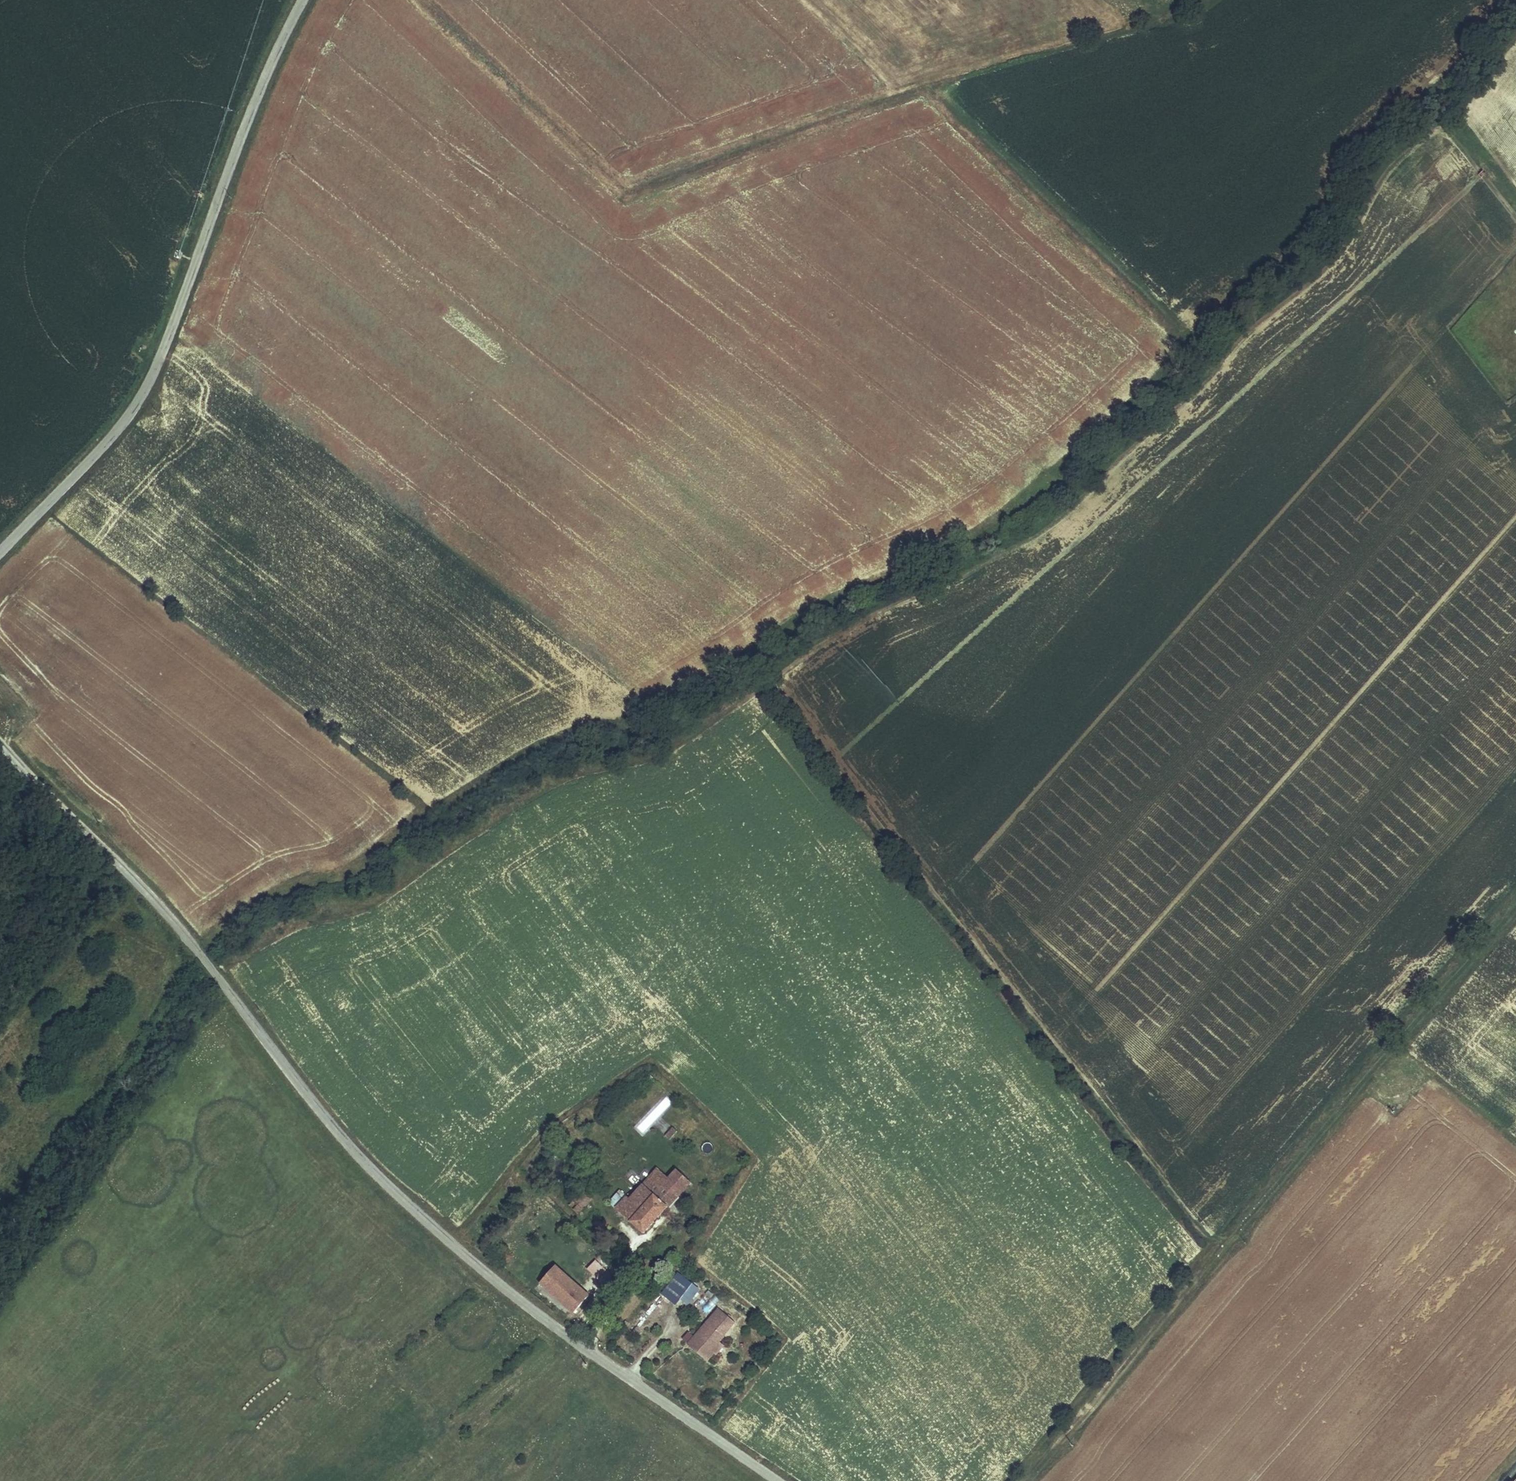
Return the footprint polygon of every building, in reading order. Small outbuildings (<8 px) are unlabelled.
[(663,1133),(670,1139),(677,1131),(661,1118),(656,1124),(665,1131),(663,1133)] [(663,1168),(687,1189),(696,1179),(673,1157),(663,1168)] [(687,1189),(663,1168),(632,1202),(628,1199),(617,1211),(644,1236),(687,1189)] [(569,1310),(575,1315),(589,1299),(547,1259),(525,1284),(562,1318),(569,1310)] [(600,1281),(608,1272),(602,1267),(594,1275),(600,1281)] [(674,1273),(662,1297),(688,1309),(699,1285),(674,1273)] [(736,1324),(720,1310),(689,1346),(708,1362),(715,1354),(711,1350),(716,1344),(718,1345),(720,1343),(736,1324)] [(715,1354),(723,1345),(720,1343),(718,1345),(716,1344),(711,1350),(715,1354)]
